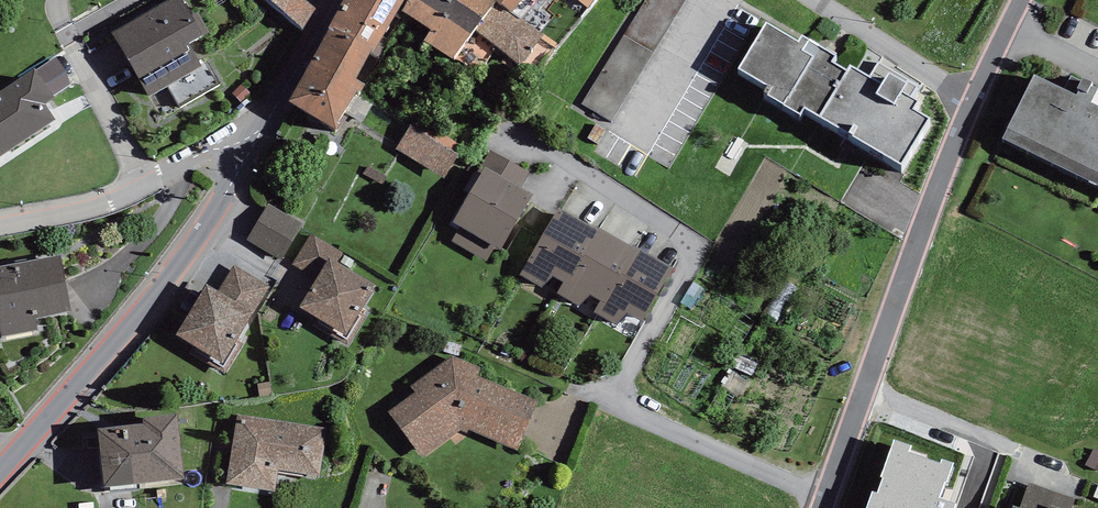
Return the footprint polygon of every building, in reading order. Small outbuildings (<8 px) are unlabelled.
[(111,32),(149,96),(202,66),(189,43),(203,37),(202,36),(191,15),(182,0),(168,0),(111,32)] [(303,29),(317,9),(306,0),(268,0),(303,29)] [(330,26),(372,50),(375,51),(404,0),(344,0),(330,26)] [(412,0),(409,0),(402,10),(432,30),(425,40),(455,60),(495,1),(493,0),(412,0)] [(513,12),(522,0),(498,0),(513,12)] [(681,21),(693,0),(657,0),(654,6),(681,21)] [(198,12),(191,15),(202,36),(209,32),(198,12)] [(819,115),(846,71),(831,61),(836,55),(802,36),(798,41),(766,23),(738,67),(770,85),(764,92),(800,114),(804,108),(819,115)] [(372,50),(330,26),(288,102),(338,130),(341,125),(338,123),(356,90),(361,93),(365,86),(355,80),(372,50)] [(631,45),(587,110),(612,127),(657,62),(631,45)] [(56,57),(36,71),(53,96),(70,85),(67,73),(56,57)] [(869,77),(850,65),(846,71),(819,115),(900,164),(929,118),(912,108),(917,100),(911,97),(918,86),(879,62),(869,77)] [(0,91),(0,157),(56,121),(45,104),(54,98),(53,96),(36,71),(35,68),(0,91)] [(1003,138),(1097,184),(1097,89),(1091,85),(1092,83),(1083,78),(1081,81),(1071,76),(1064,88),(1034,74),(1003,138)] [(411,123),(396,149),(444,178),(459,153),(411,123)] [(477,171),(481,173),(485,166),(521,188),(529,173),(490,150),(477,171)] [(521,188),(485,166),(481,173),(453,222),(462,226),(495,246),(501,249),(532,194),(521,188)] [(303,224),(268,204),(247,239),(282,260),(303,224)] [(594,228),(559,208),(520,274),(556,295),(557,293),(563,282),(567,285),(600,228),(595,226),(594,228)] [(486,261),(495,246),(462,226),(453,241),(486,261)] [(632,246),(600,228),(567,285),(563,282),(557,293),(594,312),(601,300),(606,303),(638,247),(633,244),(632,246)] [(343,253),(311,234),(292,264),(316,279),(329,258),(337,263),(343,253)] [(673,268),(638,247),(606,303),(601,300),(594,312),(617,324),(627,314),(643,321),(673,268)] [(0,266),(0,330),(1,336),(37,330),(35,317),(71,311),(60,255),(0,266)] [(316,279),(299,307),(318,319),(314,326),(348,345),(365,316),(359,312),(376,285),(337,263),(329,258),(316,279)] [(218,291),(253,312),(269,286),(234,265),(218,291)] [(207,284),(176,335),(196,346),(191,352),(225,373),(244,344),(237,340),(253,312),(218,291),(207,284)] [(388,411),(422,457),(460,431),(466,433),(469,429),(517,451),(539,402),(477,376),(482,369),(454,354),(410,386),(415,392),(388,411)] [(184,479),(178,420),(178,414),(143,418),(143,424),(98,429),(104,487),(184,479)] [(327,428),(237,414),(230,462),(227,484),(274,491),(278,469),(319,476),(327,428)] [(956,504),(938,498),(945,480),(947,481),(953,463),(942,458),(940,463),(909,452),(911,446),(894,440),(881,477),(883,478),(877,493),(872,492),(866,507),(955,507),(956,504)] [(1094,449),(1085,465),(1097,472),(1097,451),(1094,449)] [(1029,482),(1020,507),(1013,505),(1012,507),(1072,507),(1075,498),(1029,482)]
